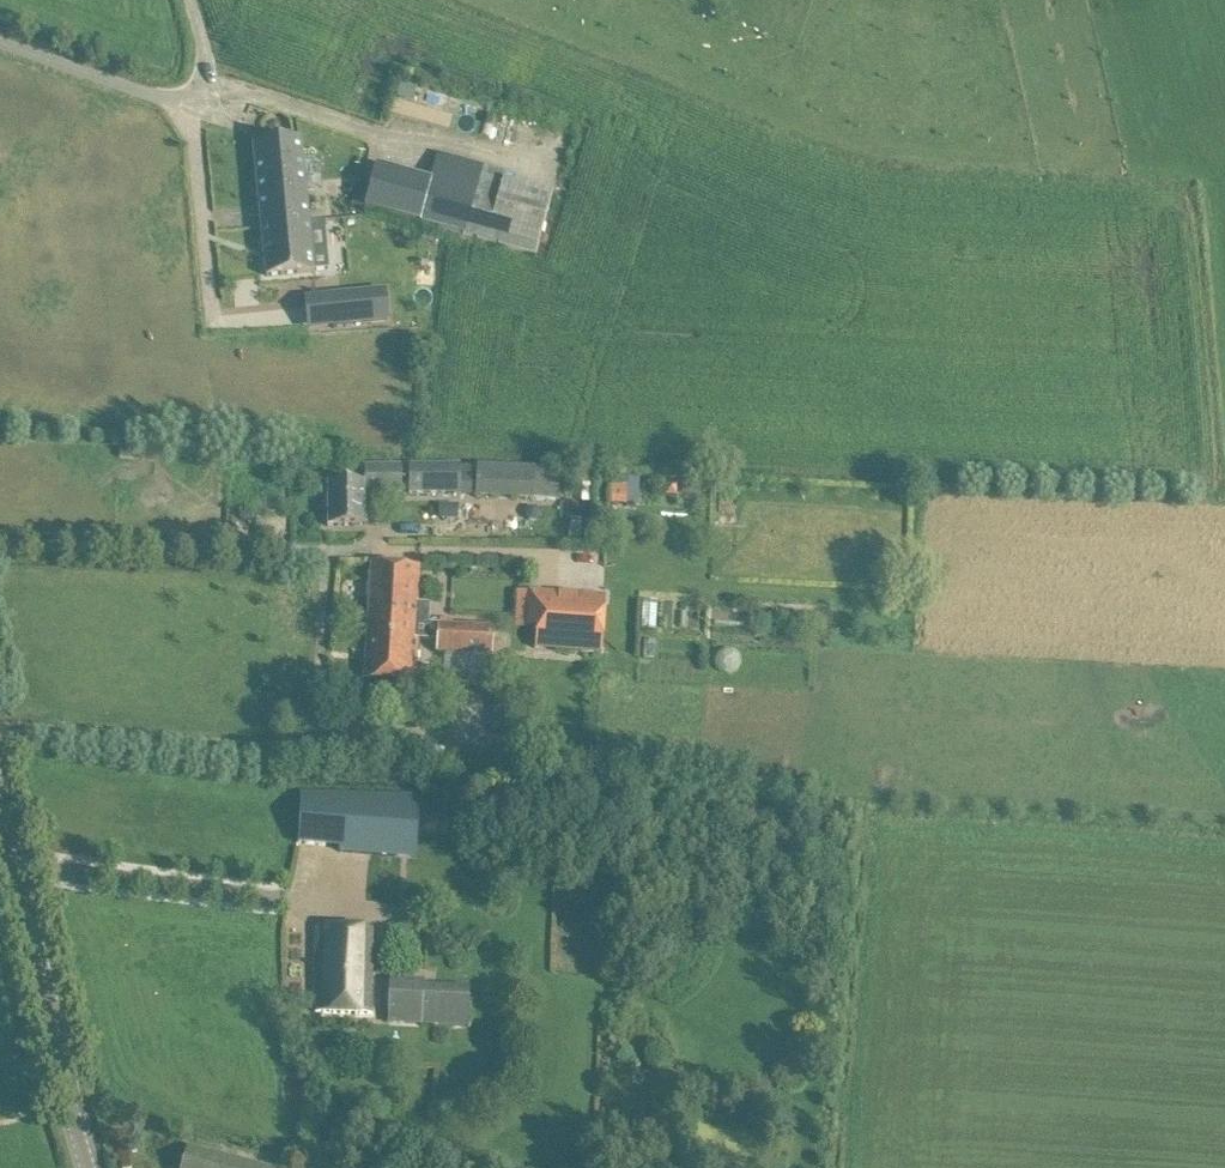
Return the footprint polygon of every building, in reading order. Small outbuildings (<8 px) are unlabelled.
[(302,190),(297,139),(253,144),(258,194),(302,190)] [(530,256),(547,191),(497,178),(495,187),(474,182),(478,164),(432,152),(425,180),(370,165),(358,211),(530,256)] [(302,190),(258,194),(267,276),(311,272),(302,190)] [(385,291),(330,296),(333,325),(388,319),(386,300),(385,291)] [(365,483),(327,483),(327,526),(366,526),(366,495),(404,494),(403,467),(365,467),(365,483)] [(411,468),(411,494),(461,494),(461,468),(411,468)] [(476,497),(535,500),(536,471),(477,469),(476,497)] [(608,502),(637,503),(638,478),(609,476),(608,502)] [(419,567),(371,564),(368,615),(416,619),(416,623),(428,624),(429,604),(417,603),(419,567)] [(555,631),(603,634),(605,596),(538,592),(536,630),(555,631)] [(416,619),(368,615),(364,680),(415,683),(417,637),(437,639),(437,651),(492,654),(493,628),(428,624),(416,623),(416,619)] [(555,631),(554,649),(602,652),(603,634),(555,631)] [(446,747),(421,744),(419,761),(444,763),(446,747)] [(339,850),(416,857),(417,849),(419,798),(300,794),(298,843),(340,846),(339,850)] [(372,1013),(372,928),(316,926),(316,1012),(372,1013)] [(424,980),(389,979),(388,1009),(421,1011),(421,1023),(453,1024),(454,990),(424,989),(424,980)] [(189,1148),(183,1167),(260,1167),(189,1148)]
